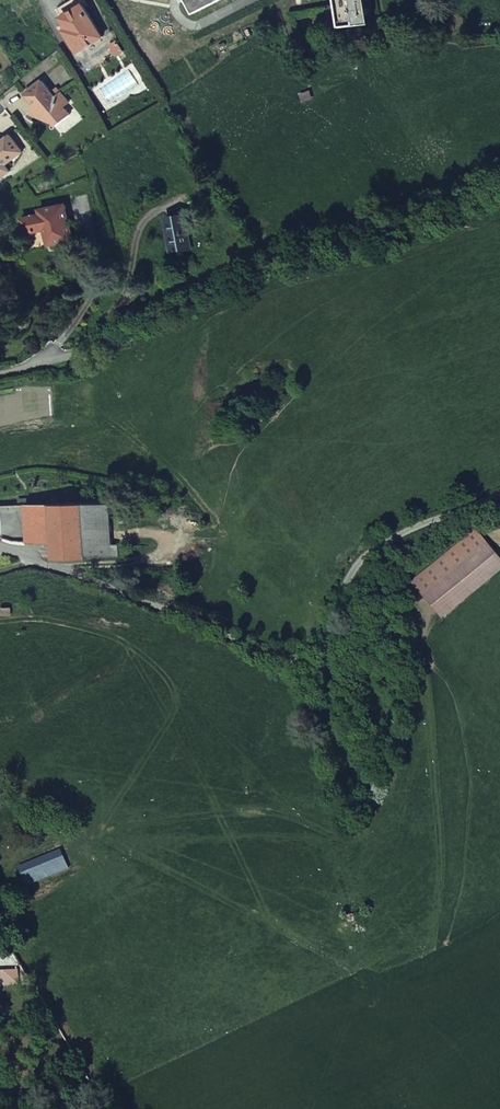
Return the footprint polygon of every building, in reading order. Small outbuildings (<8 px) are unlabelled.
[(68,27),(64,30),(77,51),(101,36),(82,4),(85,2),(84,0),(72,0),(57,9),(68,27)] [(193,13),(219,0),(187,0),(193,13)] [(340,25),(370,21),(368,0),(337,0),(340,25)] [(43,80),(27,94),(35,104),(32,114),(41,117),(43,112),(48,113),(57,125),(72,113),(65,105),(71,101),(63,92),(57,97),(43,80)] [(1,176),(12,169),(8,162),(25,150),(13,132),(2,140),(0,139),(0,173),(1,176)] [(49,243),(72,238),(65,202),(41,208),(42,214),(23,218),(27,233),(46,229),(49,243)] [(167,248),(189,245),(184,210),(163,213),(167,248)] [(110,559),(108,503),(83,504),(82,507),(81,559),(110,559)] [(25,505),(25,541),(51,543),(51,559),(81,562),(82,507),(83,504),(25,505)] [(430,596),(441,613),(499,566),(499,560),(489,547),(430,596)] [(441,613),(444,619),(499,573),(499,566),(441,613)] [(426,600),(443,621),(444,619),(441,613),(430,596),(426,600)]
